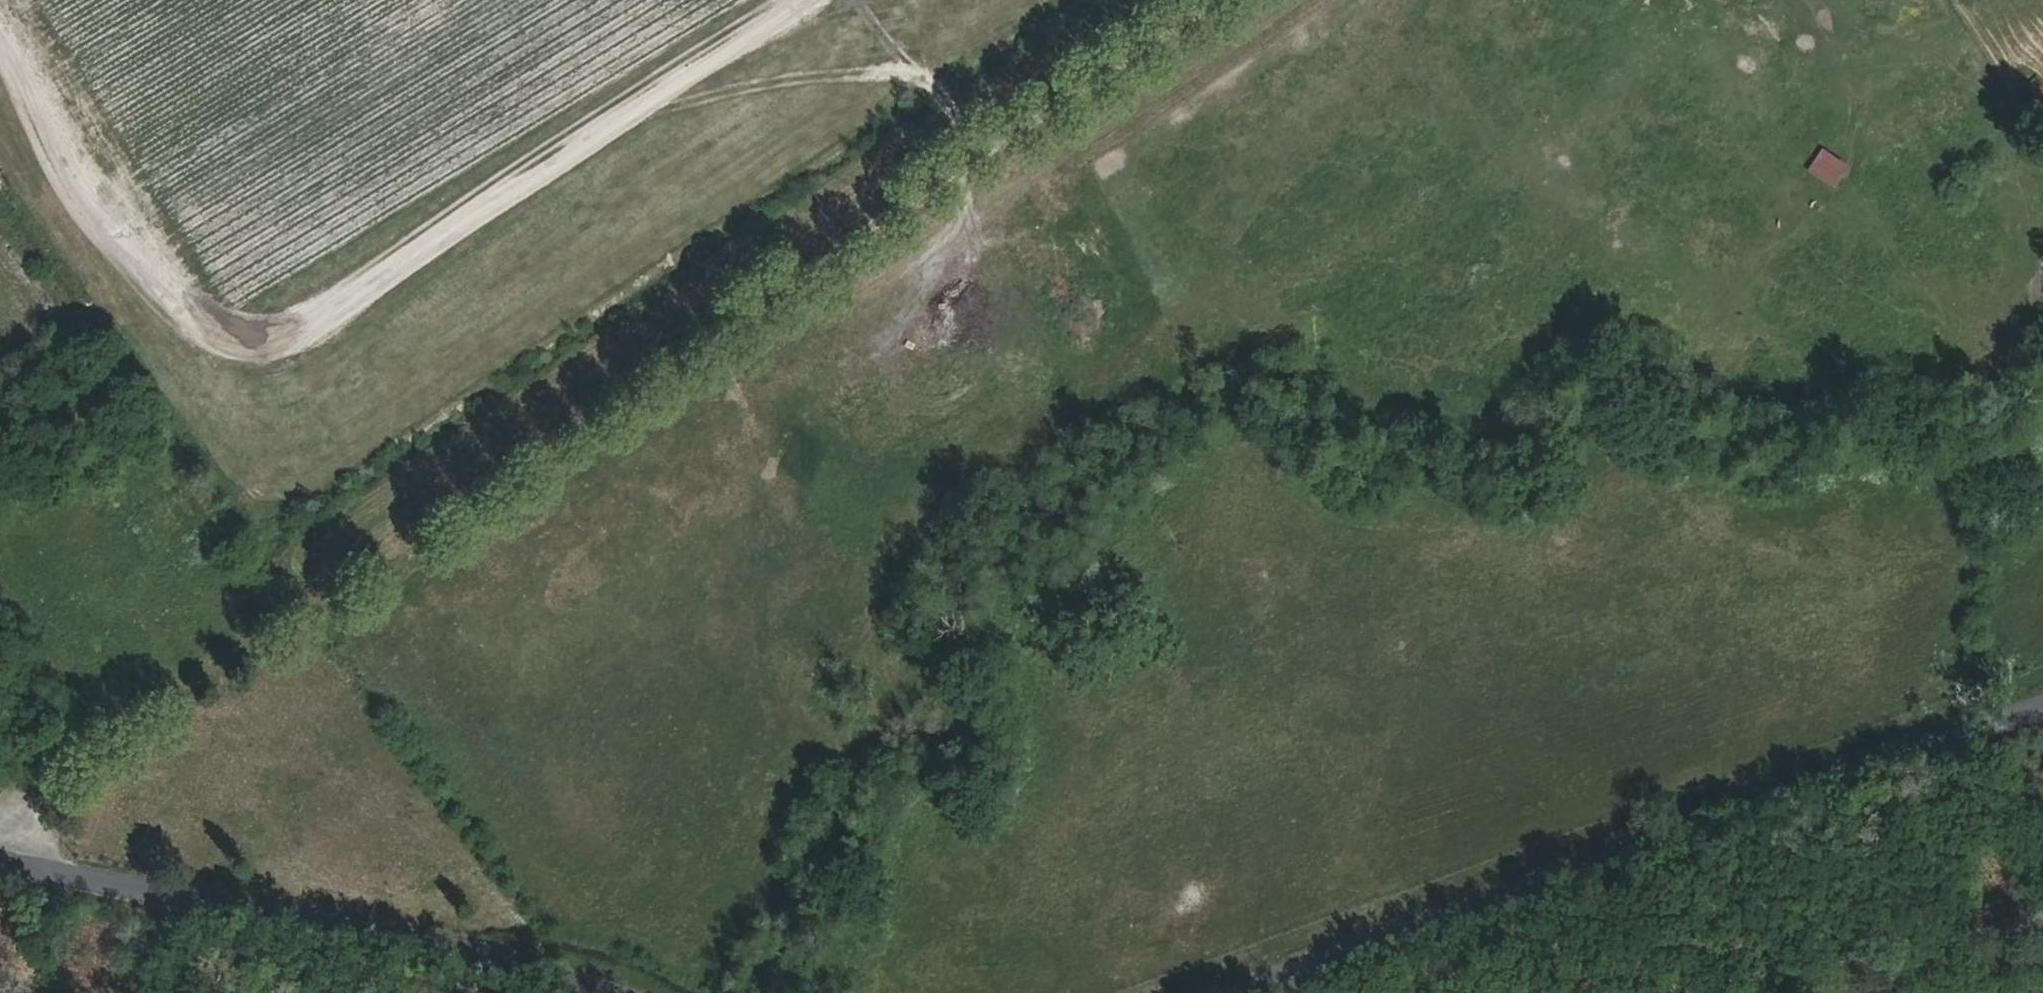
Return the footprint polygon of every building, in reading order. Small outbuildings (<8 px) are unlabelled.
[(1823,147),(1808,172),(1836,188),(1850,163),(1823,147)]
